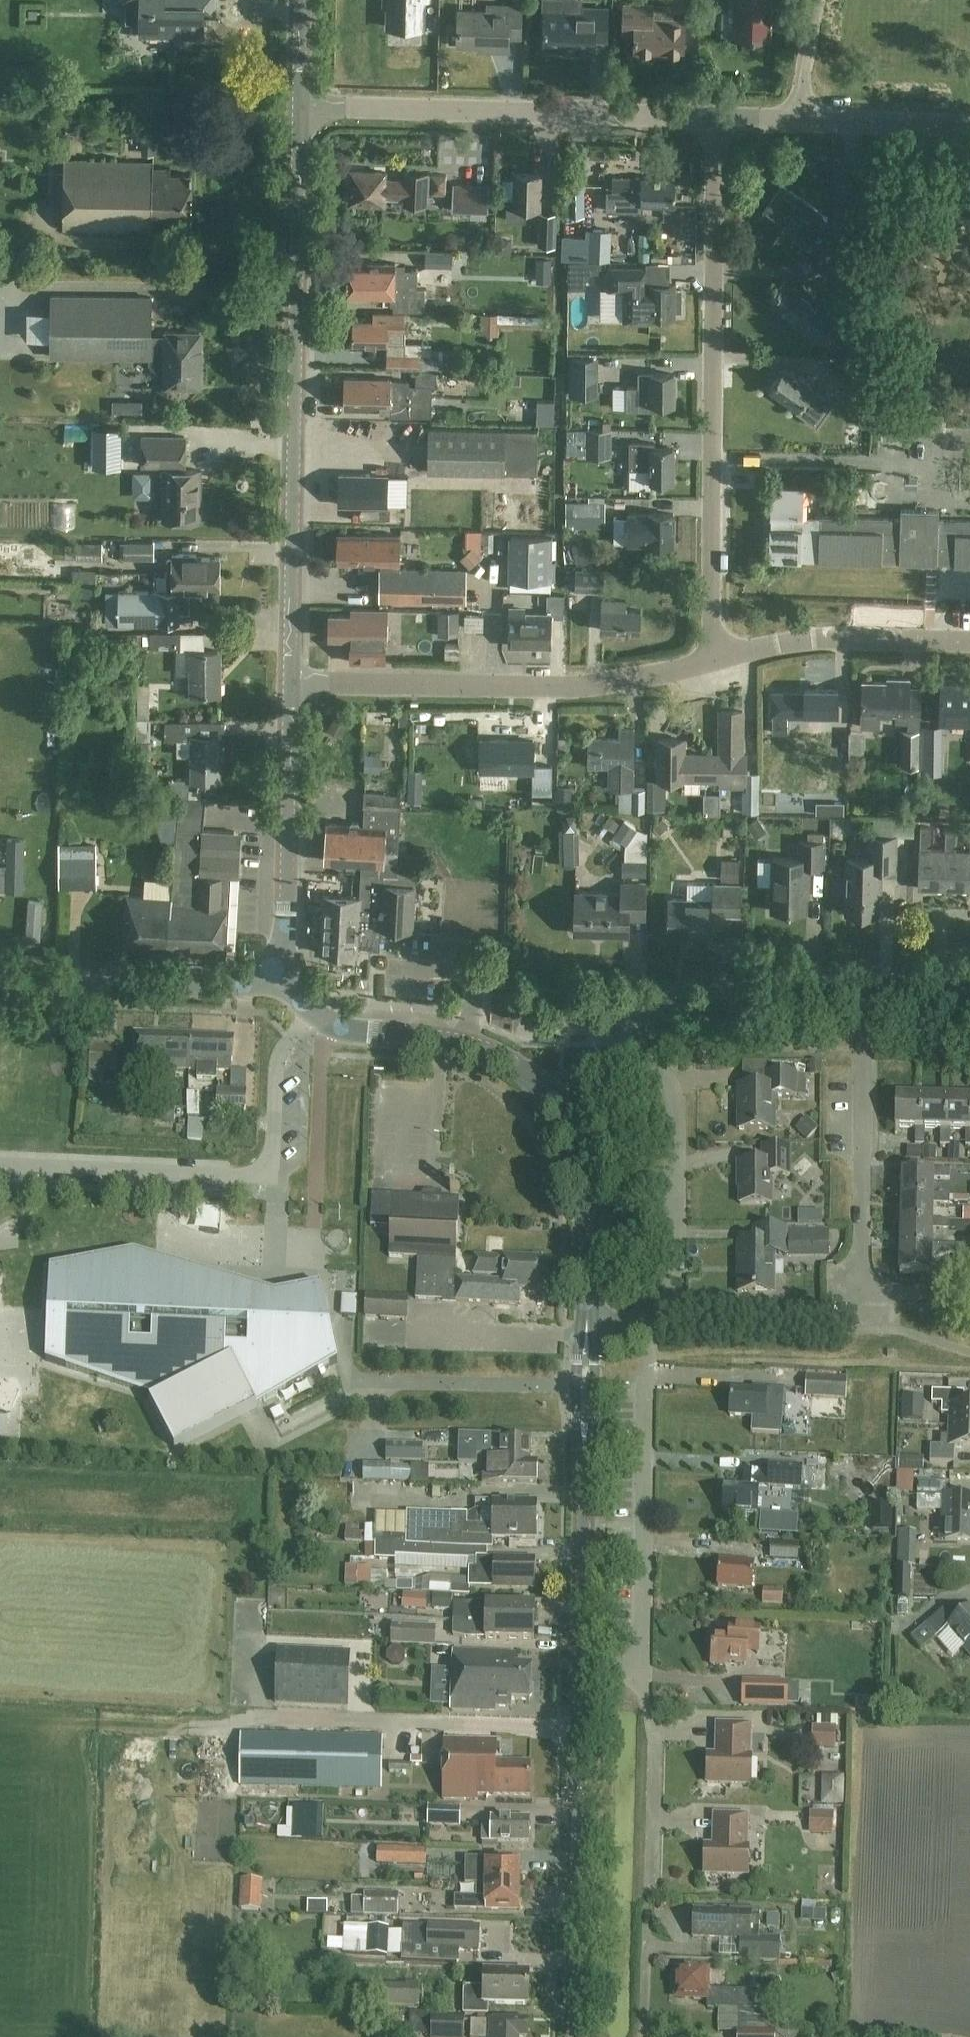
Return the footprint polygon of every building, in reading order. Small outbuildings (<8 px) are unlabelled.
[(216,0),(128,0),(128,5),(141,5),(140,36),(204,37),(204,15),(216,16),(216,0)] [(388,26),(421,27),(422,0),(388,0),(388,26)] [(575,9),(575,0),(544,0),(543,15),(544,15),(543,48),(576,48),(575,53),(593,53),(594,39),(606,39),(607,10),(575,9)] [(769,0),(733,0),(732,38),(768,39),(769,0)] [(652,19),(652,6),(623,5),(623,32),(634,32),(634,55),(637,55),(637,58),(639,61),(651,61),(654,58),(654,55),(683,56),(684,20),(652,19)] [(458,42),(458,45),(490,46),(490,51),(508,51),(508,36),(521,37),(521,9),(488,8),(488,12),(459,11),(459,30),(451,29),(450,42),(458,42)] [(192,221),(192,174),(170,174),(171,168),(154,167),(154,162),(64,161),(63,229),(153,231),(153,220),(192,221)] [(384,197),(404,198),(404,204),(427,205),(429,173),(405,172),(405,180),(385,179),(385,172),(351,170),(351,173),(349,175),(348,182),(351,183),(350,203),(384,204),(384,197)] [(514,174),(512,199),(507,199),(506,220),(523,221),(524,209),(540,210),(542,176),(514,174)] [(572,177),(572,198),(572,216),(585,216),(585,177),(572,177)] [(640,179),(612,178),(611,192),(632,192),(632,195),(640,195),(639,204),(673,206),(675,179),(640,177),(640,179)] [(827,217),(783,186),(763,214),(772,221),(767,228),(782,239),(787,231),(806,245),(827,217)] [(453,187),(452,211),(488,212),(489,188),(453,187)] [(857,203),(833,203),(833,243),(857,243),(857,203)] [(557,214),(541,214),(540,246),(556,246),(557,214)] [(571,241),(572,256),(607,254),(605,224),(590,225),(591,240),(571,241)] [(429,253),(429,267),(453,267),(453,253),(429,253)] [(361,298),(393,298),(393,311),(424,311),(424,289),(417,289),(417,271),(395,271),(395,264),(363,263),(363,264),(346,264),(346,296),(361,296),(361,298)] [(681,291),(674,291),(674,285),(646,284),(647,267),(610,265),(609,288),(624,288),(622,320),(647,321),(648,316),(672,318),(673,312),(680,312),(681,291)] [(856,301),(858,275),(837,274),(834,299),(856,301)] [(785,280),(770,301),(796,320),(793,323),(816,339),(836,311),(801,286),(798,290),(785,280)] [(151,296),(52,296),(51,355),(150,356),(150,362),(159,371),(165,371),(165,385),(176,385),(178,387),(186,388),(187,386),(200,386),(200,368),(201,368),(201,349),(200,349),(200,331),(165,331),(165,340),(151,340),(151,296)] [(26,308),(28,337),(48,336),(47,306),(26,308)] [(389,368),(433,369),(454,370),(454,353),(420,352),(420,344),(405,343),(406,315),(388,315),(388,322),(354,321),(353,344),(387,345),(387,343),(390,343),(389,368)] [(550,328),(551,318),(481,315),(480,334),(499,335),(499,326),(550,328)] [(571,395),(594,396),(594,357),(571,357),(571,395)] [(600,359),(601,387),(618,386),(617,359),(600,359)] [(868,379),(869,364),(829,363),(829,377),(868,379)] [(785,368),(769,389),(797,410),(795,412),(815,427),(832,404),(785,368)] [(437,388),(438,373),(417,372),(417,387),(409,387),(409,382),(392,381),(392,379),(346,378),(345,409),(390,411),(390,416),(432,417),(432,387),(437,388)] [(674,375),(653,374),(639,374),(639,410),(653,411),(653,405),(673,406),(674,375)] [(521,419),(541,419),(541,402),(521,402),(521,419)] [(428,472),(504,473),(537,474),(537,429),(429,428),(428,472)] [(612,430),(586,429),(586,457),(611,458),(612,430)] [(143,465),(164,465),(163,520),(201,520),(201,470),(185,470),(185,437),(143,437),(143,465)] [(673,483),(674,447),(654,447),(654,442),(629,442),(629,468),(650,468),(650,482),(673,483)] [(405,527),(405,507),(406,496),(382,495),(383,494),(388,494),(388,477),(373,477),(373,475),(340,475),(339,505),(374,506),(373,526),(405,527)] [(139,478),(141,500),(160,499),(158,477),(139,478)] [(938,520),(939,510),(901,509),(901,519),(804,517),(805,485),(772,485),(771,517),(773,517),(772,527),(771,527),(770,559),(802,560),(802,558),(819,559),(819,561),(883,562),(883,560),(901,561),(900,563),(931,564),(938,564),(938,562),(956,562),(955,564),(969,565),(969,521),(938,520)] [(605,502),(566,502),(566,528),(605,528),(605,502)] [(346,521),(366,519),(365,508),(346,509),(346,521)] [(635,513),(635,525),(635,544),(648,544),(648,545),(674,545),(674,513),(649,512),(649,513),(635,513)] [(338,534),(338,535),(338,562),(356,562),(356,564),(374,564),(374,561),(381,561),(381,569),(380,569),(379,600),(466,602),(466,570),(400,569),(400,535),(338,534)] [(511,537),(510,581),(551,582),(552,538),(511,537)] [(596,562),(590,540),(572,545),(578,567),(596,562)] [(77,561),(101,561),(101,543),(77,543),(77,561)] [(124,543),(124,560),(154,560),(154,543),(124,543)] [(467,563),(466,549),(451,551),(452,565),(467,563)] [(206,573),(220,573),(220,558),(193,558),(193,555),(173,555),(173,573),(206,572),(206,573)] [(577,570),(576,590),(604,592),(605,572),(577,570)] [(119,592),(119,594),(106,594),(105,624),(179,624),(179,592),(203,592),(203,597),(206,601),(216,601),(219,597),(219,588),(220,588),(220,573),(206,573),(206,572),(173,573),(173,592),(119,592)] [(547,596),(546,616),(524,615),(524,611),(509,610),(508,646),(550,646),(550,618),(563,619),(563,596),(547,596)] [(640,633),(641,611),(626,610),(627,602),(603,600),(601,631),(640,633)] [(387,643),(387,610),(352,609),(351,614),(329,614),(329,637),(351,638),(350,662),(385,662),(386,643),(387,643)] [(441,636),(462,635),(461,610),(440,611),(441,636)] [(482,629),(483,616),(465,616),(465,628),(482,629)] [(180,649),(180,633),(137,634),(137,649),(180,649)] [(207,644),(206,633),(182,634),(183,646),(207,644)] [(221,651),(187,651),(177,651),(177,673),(191,673),(191,695),(220,695),(221,651)] [(864,681),(863,712),(863,727),(879,728),(880,713),(896,713),(896,723),(908,723),(907,730),(902,730),(901,767),(921,767),(923,686),(910,685),(910,679),(889,679),(889,682),(864,681)] [(942,680),(941,723),(969,724),(969,681),(942,680)] [(138,686),(139,715),(154,714),(153,686),(138,686)] [(806,694),(773,693),(773,716),(774,716),(774,732),(787,732),(788,716),(807,716),(807,712),(839,712),(839,690),(806,690),(806,694)] [(721,781),(721,787),(743,787),(747,787),(747,774),(748,754),(742,754),(743,710),(722,710),(721,754),(722,754),(721,781)] [(149,742),(149,720),(138,719),(137,741),(136,741),(136,767),(152,767),(152,742),(149,742)] [(175,739),(191,739),(191,782),(221,782),(220,735),(202,735),(185,735),(185,721),(175,721),(165,722),(165,739),(175,739)] [(588,767),(608,767),(608,789),(619,789),(619,811),(645,812),(645,789),(633,789),(634,730),(619,730),(619,740),(589,739),(588,767)] [(647,780),(647,810),(665,810),(665,780),(721,781),(722,754),(721,754),(684,753),(685,739),(659,739),(659,780),(647,780)] [(533,772),(533,745),(508,745),(508,741),(480,741),(480,768),(506,768),(506,772),(533,772)] [(553,767),(534,767),(534,795),(553,795),(553,767)] [(168,795),(188,797),(189,781),(170,780),(168,795)] [(324,861),(362,863),(360,897),(322,895),(319,953),(357,955),(358,942),(369,943),(369,949),(379,950),(380,927),(413,929),(417,855),(398,854),(401,795),(365,793),(364,806),(365,806),(364,826),(359,826),(358,822),(351,822),(348,825),(326,824),(324,861)] [(745,793),(745,812),(759,812),(759,793),(747,793),(745,793)] [(203,852),(204,829),(206,799),(180,797),(178,830),(172,905),(169,946),(227,949),(229,906),(231,878),(201,876),(203,852)] [(830,805),(830,817),(844,817),(844,805),(830,805)] [(896,871),(897,837),(914,838),(914,821),(874,820),(873,837),(871,836),(871,859),(848,859),(846,914),(878,915),(879,888),(881,888),(882,870),(896,871)] [(624,861),(623,880),(646,880),(647,844),(638,843),(643,834),(623,822),(614,836),(626,846),(626,861),(624,861)] [(919,889),(945,890),(946,852),(931,851),(928,851),(928,844),(931,844),(931,828),(922,828),(922,851),(919,851),(919,889)] [(233,854),(234,831),(204,829),(203,852),(233,854)] [(946,852),(945,890),(969,890),(969,852),(956,852),(953,852),(953,844),(956,844),(956,829),(947,829),(947,852),(946,852)] [(578,830),(563,831),(564,864),(578,864),(578,830)] [(946,845),(946,833),(932,833),(932,845),(946,845)] [(5,891),(5,893),(23,893),(24,840),(6,840),(5,868),(0,868),(0,891),(5,891)] [(824,868),(825,843),(801,842),(801,860),(774,859),(772,912),(806,913),(807,887),(810,887),(810,868),(824,868)] [(231,878),(233,854),(203,852),(201,876),(231,878)] [(55,886),(97,886),(97,861),(55,860),(55,886)] [(722,861),(722,883),(740,884),(741,861),(722,861)] [(759,861),(759,887),(773,887),(773,861),(759,861)] [(645,911),(646,885),(622,884),(622,895),(576,894),(575,933),(629,935),(629,911),(645,911)] [(739,914),(740,886),(714,885),(714,901),(669,900),(668,932),(695,933),(695,937),(723,938),(724,914),(739,914)] [(123,944),(169,946),(172,905),(172,900),(127,896),(123,944)] [(132,1067),(190,1069),(191,1035),(134,1033),(132,1067)] [(234,1036),(191,1035),(190,1069),(198,1069),(198,1079),(217,1079),(218,1070),(232,1070),(232,1060),(233,1060),(234,1036)] [(118,1048),(91,1047),(90,1072),(117,1073),(118,1048)] [(740,1104),(740,1130),(775,1130),(775,1095),(796,1096),(796,1073),(767,1073),(767,1086),(739,1086),(739,1104),(740,1104)] [(247,1111),(248,1089),(218,1088),(217,1110),(247,1111)] [(202,1114),(203,1091),(189,1090),(189,1114),(202,1114)] [(921,1128),(922,1096),(896,1096),(895,1127),(916,1128),(915,1144),(925,1144),(925,1128),(921,1128)] [(922,1096),(921,1128),(925,1128),(941,1128),(940,1145),(950,1145),(950,1128),(946,1128),(947,1097),(922,1096)] [(946,1128),(950,1128),(966,1129),(966,1145),(969,1145),(969,1098),(947,1097),(946,1128)] [(190,1118),(189,1140),(205,1140),(206,1118),(190,1118)] [(763,1161),(738,1161),(738,1179),(740,1179),(740,1204),(771,1204),(771,1175),(789,1175),(789,1147),(763,1147),(763,1161)] [(902,1172),(901,1197),(933,1198),(933,1194),(933,1179),(950,1179),(950,1170),(933,1169),(933,1172),(902,1172)] [(397,1179),(397,1190),(425,1190),(425,1179),(397,1179)] [(955,1202),(969,1202),(969,1184),(956,1184),(955,1202)] [(456,1260),(459,1198),(373,1193),(371,1226),(391,1227),(389,1256),(418,1258),(456,1260)] [(933,1198),(901,1197),(901,1223),(932,1223),(932,1220),(933,1204),(949,1204),(949,1195),(933,1194),(933,1198)] [(174,1199),(173,1214),(183,1215),(184,1200),(174,1199)] [(901,1223),(900,1248),(932,1248),(932,1245),(932,1229),(949,1229),(949,1220),(932,1220),(932,1223),(901,1223)] [(754,1242),(738,1242),(738,1292),(756,1292),(756,1291),(772,1291),(772,1254),(786,1254),(787,1228),(754,1228),(754,1242)] [(932,1248),(900,1248),(900,1274),(931,1274),(931,1254),(948,1254),(948,1245),(932,1245),(932,1248)] [(50,1267),(46,1360),(157,1396),(150,1400),(162,1424),(175,1449),(257,1406),(256,1404),(338,1362),(320,1284),(285,1292),(275,1294),(255,1288),(133,1249),(50,1267)] [(519,1288),(528,1289),(530,1294),(535,1295),(537,1289),(541,1290),(543,1259),(503,1257),(473,1255),(472,1274),(502,1276),(502,1282),(502,1287),(519,1288)] [(456,1260),(418,1258),(416,1299),(456,1301),(519,1305),(519,1288),(502,1287),(502,1282),(457,1279),(455,1279),(456,1260)] [(356,1315),(357,1296),(342,1295),(341,1315),(356,1315)] [(367,1296),(365,1316),(406,1318),(408,1298),(367,1296)] [(848,1377),(807,1374),(806,1396),(847,1398),(848,1377)] [(765,1417),(766,1416),(783,1417),(785,1388),(754,1386),(753,1389),(731,1388),(729,1414),(765,1417)] [(950,1424),(969,1425),(969,1404),(964,1403),(965,1391),(932,1390),(932,1403),(942,1403),(942,1414),(950,1414),(950,1424)] [(903,1394),(903,1420),(924,1421),(925,1395),(903,1394)] [(270,1412),(275,1421),(285,1416),(280,1407),(270,1412)] [(950,1424),(949,1435),(941,1435),(941,1445),(931,1445),(930,1461),(954,1462),(955,1446),(969,1447),(969,1425),(950,1424)] [(501,1460),(530,1460),(531,1441),(502,1440),(502,1435),(485,1435),(484,1456),(501,1456),(501,1460)] [(424,1461),(424,1443),(387,1442),(386,1460),(424,1461)] [(501,1456),(484,1456),(483,1482),(537,1483),(537,1465),(530,1465),(530,1460),(501,1460),(501,1456)] [(352,1478),(386,1479),(386,1465),(352,1464),(352,1478)] [(769,1464),(768,1486),(801,1488),(802,1466),(769,1464)] [(429,1467),(386,1465),(386,1479),(390,1479),(390,1484),(428,1485),(429,1467)] [(758,1488),(759,1471),(745,1471),(744,1487),(725,1486),(723,1511),(757,1514),(759,1488),(758,1488)] [(949,1496),(950,1482),(918,1481),(917,1509),(943,1510),(942,1540),(969,1541),(969,1497),(949,1496)] [(375,1495),(361,1495),(361,1511),(375,1511),(375,1495)] [(468,1513),(407,1511),(376,1511),(376,1526),(365,1526),(364,1541),(466,1546),(493,1547),(493,1537),(536,1538),(537,1501),(476,1500),(476,1509),(493,1510),(493,1524),(467,1524),(468,1513)] [(770,1558),(799,1560),(800,1542),(771,1540),(770,1558)] [(469,1557),(469,1576),(432,1575),(431,1590),(469,1591),(469,1586),(493,1587),(534,1588),(535,1559),(487,1558),(488,1548),(425,1545),(376,1543),(376,1547),(365,1546),(364,1560),(375,1559),(395,1559),(395,1564),(445,1566),(446,1557),(469,1557)] [(751,1589),(754,1561),(720,1558),(718,1586),(751,1589)] [(375,1567),(349,1566),(349,1584),(374,1584),(375,1567)] [(783,1590),(763,1589),(763,1603),(782,1604),(783,1590)] [(452,1609),(452,1593),(433,1593),(433,1608),(452,1609)] [(453,1602),(453,1620),(534,1622),(535,1604),(486,1603),(453,1602)] [(911,1637),(922,1649),(947,1627),(969,1653),(969,1607),(961,1615),(951,1603),(911,1637)] [(453,1634),(468,1638),(486,1638),(486,1639),(534,1640),(534,1622),(453,1620),(453,1634)] [(437,1625),(403,1624),(391,1623),(391,1644),(436,1646),(454,1647),(455,1634),(436,1634),(437,1625)] [(745,1664),(746,1652),(758,1653),(761,1627),(731,1625),(730,1637),(714,1636),(711,1664),(726,1666),(726,1662),(745,1664)] [(348,1702),(349,1695),(352,1646),(309,1644),(277,1643),(276,1668),(275,1698),(307,1699),(322,1700),(324,1700),(348,1702)] [(409,1664),(407,1648),(393,1650),(395,1666),(409,1664)] [(530,1701),(532,1666),(515,1665),(516,1653),(454,1650),(452,1709),(495,1711),(495,1707),(512,1707),(512,1700),(530,1701)] [(788,1682),(744,1681),(743,1705),(787,1706),(788,1682)] [(752,1784),(754,1756),(751,1756),(752,1725),(720,1724),(719,1741),(723,1741),(722,1755),(710,1754),(709,1782),(752,1784)] [(836,1726),(812,1726),(812,1749),(836,1749),(836,1726)] [(381,1787),(381,1738),(241,1735),(240,1785),(381,1787)] [(446,1739),(445,1799),(477,1799),(477,1795),(530,1795),(531,1763),(496,1762),(497,1740),(446,1739)] [(461,1808),(429,1807),(428,1824),(434,1824),(434,1825),(461,1826),(461,1808)] [(315,1808),(296,1808),(295,1829),(315,1829),(315,1808)] [(834,1812),(810,1811),(810,1835),(833,1835),(834,1812)] [(748,1875),(750,1846),(747,1846),(749,1816),(716,1814),(715,1832),(719,1832),(719,1845),(706,1845),(705,1873),(748,1875)] [(492,1817),(492,1820),(482,1820),(482,1841),(491,1841),(529,1842),(530,1818),(492,1817)] [(427,1864),(427,1848),(378,1847),(377,1863),(427,1864)] [(486,1884),(520,1885),(520,1860),(502,1860),(502,1859),(486,1858),(486,1859),(466,1858),(465,1872),(486,1872),(486,1884)] [(455,1865),(434,1864),(434,1869),(428,1868),(427,1882),(454,1883),(455,1865)] [(242,1876),(244,1905),(265,1904),(264,1875),(242,1876)] [(519,1910),(520,1885),(486,1884),(476,1883),(476,1896),(465,1896),(455,1896),(455,1909),(465,1910),(486,1910),(501,1910),(519,1910)] [(352,1914),(364,1914),(399,1915),(399,1892),(365,1892),(364,1898),(352,1897),(352,1914)] [(740,1959),(760,1960),(781,1961),(782,1937),(759,1936),(760,1910),(715,1908),(714,1911),(694,1911),(693,1937),(728,1938),(728,1936),(741,1936),(740,1959)] [(478,1949),(479,1927),(403,1924),(403,1930),(390,1930),(390,1926),(370,1925),(370,1918),(345,1916),(343,1953),(357,1953),(402,1955),(402,1959),(457,1961),(458,1948),(478,1949)] [(739,2032),(739,2036),(776,2036),(776,2008),(754,2008),(755,1992),(710,1990),(710,1988),(709,1988),(709,1982),(707,1982),(707,1970),(678,1969),(677,1996),(692,1997),(694,1999),(708,1999),(708,2007),(719,2008),(719,2032),(739,2032)] [(528,2005),(529,1972),(485,1971),(485,1987),(464,1986),(464,2008),(495,2008),(495,2004),(528,2005)] [(382,1986),(382,2008),(420,2008),(420,1983),(406,1983),(406,1986),(382,1986)] [(432,2036),(464,2036),(464,2016),(432,2015),(432,2036)] [(487,2020),(472,2019),(471,2036),(527,2036),(527,2020),(493,2019),(493,2020),(487,2020)]
